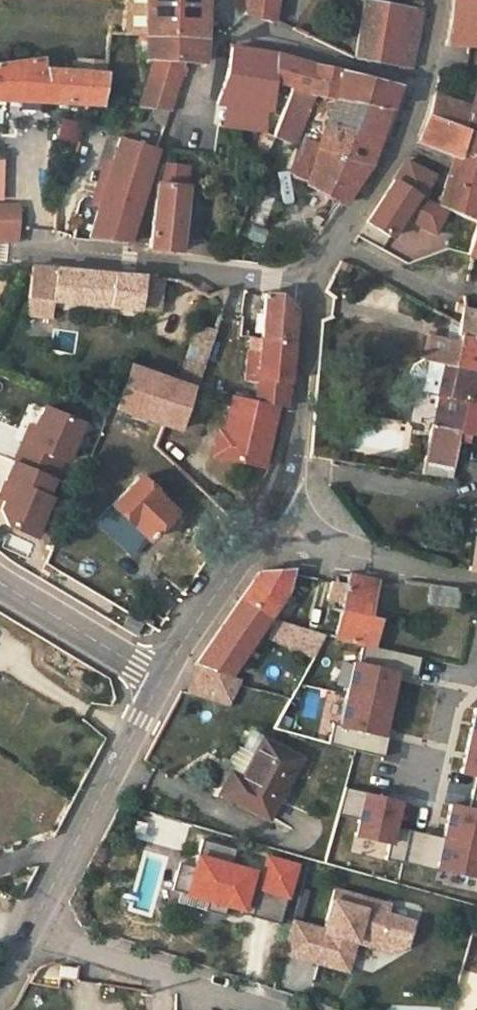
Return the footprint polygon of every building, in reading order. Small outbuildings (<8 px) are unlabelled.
[(144,59),(152,60),(150,66),(146,79),(139,101),(137,107),(167,110),(172,99),(180,75),(183,75),(185,69),(182,67),(184,61),(200,63),(203,36),(203,0),(145,0),(145,34),(144,43),(144,59)] [(245,15),(273,21),(275,0),(244,0),(245,15)] [(410,67),(421,10),(410,8),(359,0),(358,0),(351,55),(351,57),(410,67)] [(419,0),(411,0),(410,8),(421,10),(422,0),(419,0)] [(451,14),(447,44),(476,44),(476,0),(452,0),(451,14)] [(215,103),(211,125),(223,126),(225,123),(237,125),(238,127),(260,130),(260,133),(270,135),(274,125),(297,134),(312,96),(332,100),(304,184),(341,205),(369,163),(395,86),(325,70),(278,55),(230,48),(216,101),(215,101),(215,103)] [(39,101),(40,69),(40,59),(0,64),(0,99),(39,101)] [(102,75),(40,69),(39,101),(88,104),(98,104),(102,75)] [(139,101),(146,79),(134,75),(127,97),(139,101)] [(466,129),(473,106),(435,91),(429,114),(466,129)] [(466,129),(429,114),(420,141),(454,154),(458,155),(460,151),(476,157),(476,92),(473,106),(466,129)] [(293,144),(297,134),(274,125),(270,135),(273,137),(293,144)] [(270,135),(260,133),(251,159),(262,163),(273,137),(270,135)] [(96,183),(139,196),(141,190),(154,149),(118,138),(108,170),(101,168),(96,183)] [(460,151),(458,155),(454,154),(447,178),(476,192),(476,157),(460,151)] [(440,204),(424,197),(435,172),(408,159),(368,220),(391,235),(404,215),(435,231),(447,207),(440,204)] [(254,182),(245,178),(241,187),(250,190),(254,182)] [(447,178),(440,204),(447,207),(476,221),(476,192),(447,178)] [(126,244),(139,196),(96,183),(91,197),(98,200),(85,241),(126,244)] [(177,250),(182,186),(154,183),(153,185),(148,247),(177,250)] [(0,208),(0,223),(16,225),(17,209),(0,208)] [(16,225),(0,223),(0,239),(14,241),(15,229),(16,225)] [(476,256),(476,229),(472,243),(468,253),(476,256)] [(336,269),(347,272),(350,264),(341,261),(336,269)] [(29,265),(27,298),(53,300),(138,309),(140,296),(159,298),(163,276),(29,265)] [(278,294),(263,293),(260,335),(290,337),(292,308),(278,294)] [(156,312),(159,298),(140,296),(138,309),(156,312)] [(53,300),(27,298),(24,316),(50,318),(53,300)] [(462,308),(463,303),(456,302),(455,312),(460,313),(458,322),(456,333),(458,334),(459,333),(476,337),(476,312),(462,308)] [(456,333),(458,322),(450,317),(446,338),(457,340),(458,334),(456,333)] [(214,329),(196,323),(176,382),(191,386),(196,387),(214,329)] [(49,353),(73,357),(77,332),(53,328),(49,353)] [(423,358),(414,363),(410,371),(410,380),(416,388),(442,393),(436,425),(461,430),(474,372),(476,355),(476,337),(459,333),(458,334),(457,340),(446,338),(428,334),(423,358)] [(287,403),(290,337),(260,335),(259,336),(254,336),(253,348),(258,349),(254,397),(278,402),(287,403)] [(176,382),(130,366),(116,409),(177,429),(191,386),(176,382)] [(470,441),(471,433),(476,434),(476,372),(474,372),(461,430),(458,440),(470,441)] [(265,463),(278,402),(254,397),(230,393),(223,430),(219,454),(265,463)] [(63,460),(79,422),(41,407),(32,427),(26,443),(20,441),(12,460),(51,477),(59,458),(63,460)] [(26,443),(32,427),(26,425),(20,441),(26,443)] [(436,425),(434,425),(424,466),(423,473),(451,477),(458,440),(461,430),(436,425)] [(219,454),(223,430),(218,429),(213,453),(219,454)] [(44,495),(51,477),(12,460),(10,464),(3,480),(9,483),(3,499),(0,505),(0,513),(4,523),(32,535),(48,497),(44,495)] [(424,466),(410,463),(408,470),(423,473),(424,466)] [(172,512),(136,476),(108,504),(144,540),(172,512)] [(9,483),(3,480),(0,488),(0,497),(3,499),(9,483)] [(472,537),(467,570),(476,571),(476,537),(472,537)] [(193,665),(227,675),(282,595),(288,568),(258,569),(193,665)] [(376,617),(366,614),(374,579),(347,574),(345,582),(342,596),(343,597),(342,599),(334,636),(370,644),(376,617)] [(327,596),(342,599),(343,597),(342,596),(345,582),(330,580),(327,596)] [(429,583),(427,599),(456,604),(458,588),(429,583)] [(264,641),(314,658),(322,635),(272,618),(264,641)] [(468,706),(454,776),(473,780),(469,800),(476,802),(476,708),(468,706)] [(219,793),(266,818),(297,759),(261,739),(253,755),(237,747),(224,771),(229,774),(219,793)] [(345,851),(382,861),(399,802),(344,786),(337,813),(355,818),(345,851)] [(444,802),(437,836),(394,828),(387,861),(476,880),(476,809),(444,802)] [(193,867),(178,863),(170,890),(178,892),(176,901),(176,903),(223,916),(226,905),(239,909),(238,911),(239,911),(239,913),(278,924),(295,866),(266,858),(261,875),(259,874),(260,872),(250,870),(250,871),(230,866),(235,849),(201,839),(193,867)] [(290,921),(281,953),(346,971),(354,942),(391,952),(394,942),(404,945),(410,921),(384,914),(387,904),(333,890),(322,930),(290,921)]
